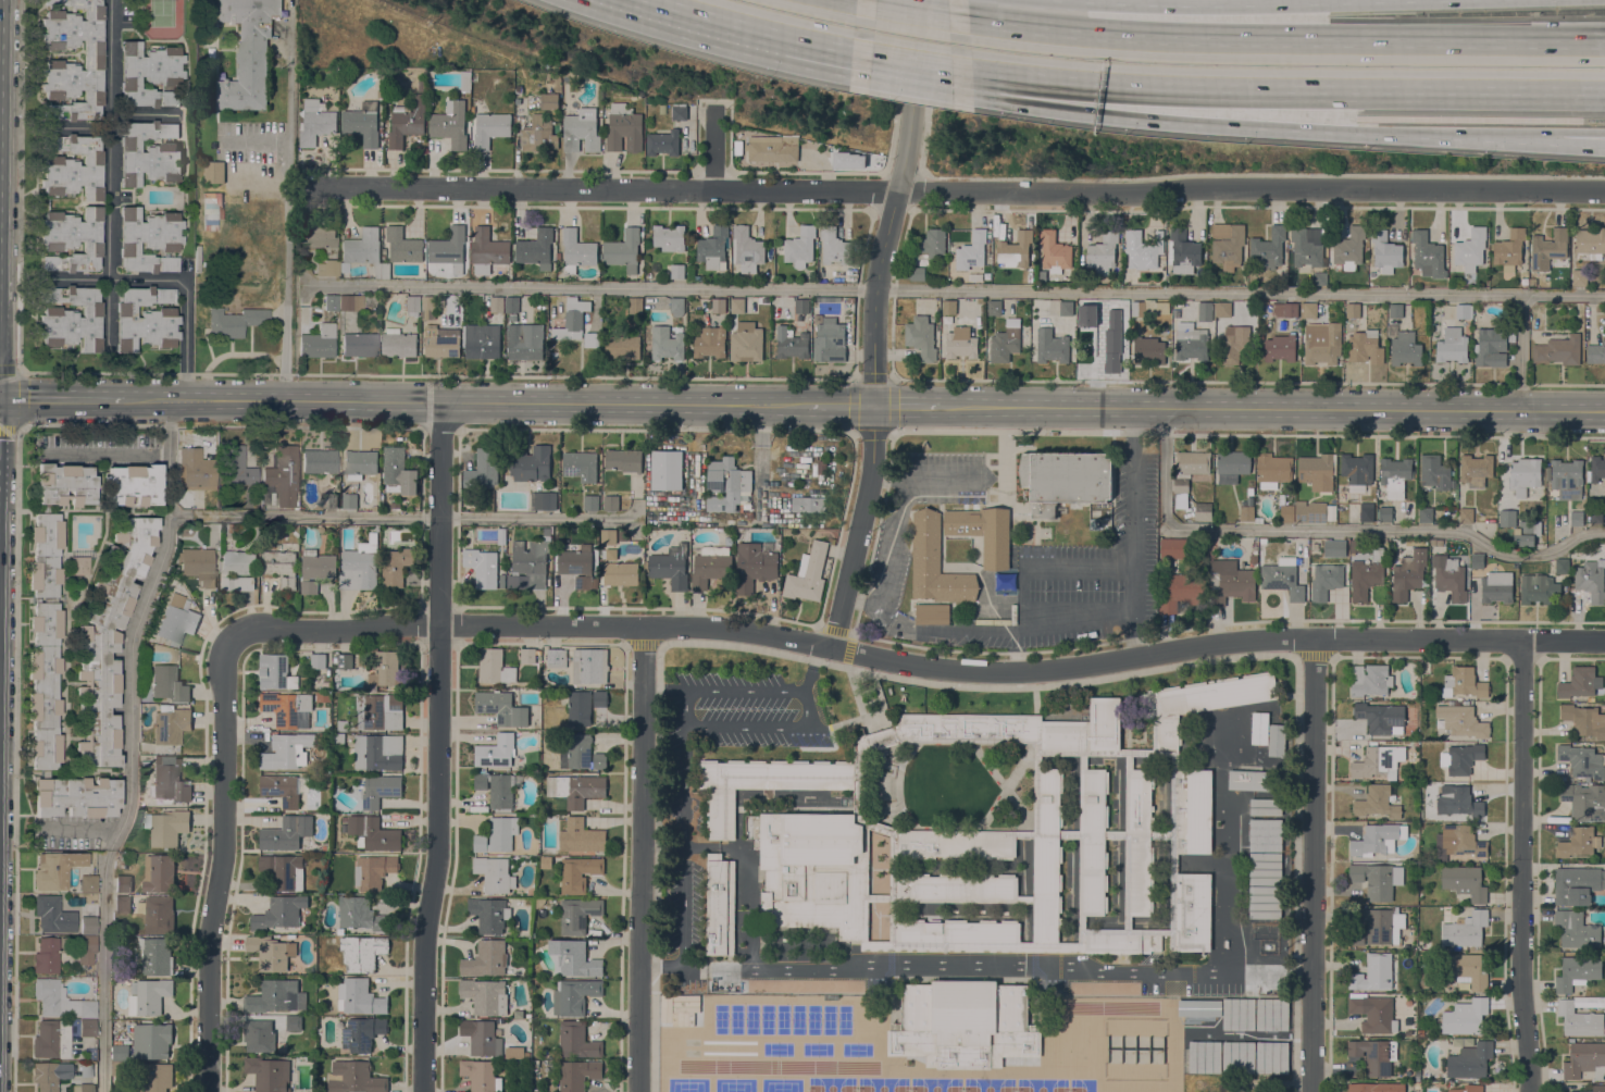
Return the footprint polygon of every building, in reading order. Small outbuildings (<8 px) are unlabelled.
[(43,5),(43,0),(101,0),(101,5),(103,5),(103,14),(102,14),(102,20),(101,20),(101,41),(101,47),(103,47),(103,64),(102,64),(102,70),(101,70),(100,91),(102,91),(102,106),(100,106),(100,115),(99,115),(99,120),(73,119),(73,122),(66,122),(66,120),(42,119),(43,104),(70,104),(70,102),(84,102),(84,90),(77,90),(77,95),(71,95),(71,97),(61,97),(61,100),(45,99),(45,91),(40,91),(40,84),(45,84),(45,76),(40,76),(40,69),(45,69),(45,60),(61,60),(61,63),(72,63),(71,65),(77,65),(77,71),(84,71),(84,40),(77,40),(77,47),(61,47),(61,50),(45,50),(45,41),(41,41),(41,34),(45,34),(45,26),(41,26),(41,18),(45,18),(46,11),(62,11),(62,13),(72,13),(72,15),(78,15),(78,21),(84,21),(84,9),(71,9),(71,5),(43,5)] [(216,22),(216,0),(282,0),(282,8),(287,8),(287,18),(271,17),(271,38),(266,38),(266,109),(215,109),(216,80),(224,80),(224,78),(228,78),(228,80),(238,80),(238,75),(236,75),(236,67),(238,67),(238,62),(236,62),(236,51),(238,51),(238,23),(233,23),(233,24),(228,24),(228,22),(216,22)] [(139,57),(146,57),(146,52),(152,52),(152,50),(162,50),(162,47),(178,47),(178,55),(182,54),(182,63),(178,63),(178,71),(182,71),(182,78),(177,79),(177,86),(162,86),(162,83),(146,84),(146,76),(139,76),(139,88),(152,88),(152,91),(155,91),(178,91),(178,106),(155,106),(155,108),(150,108),(150,106),(124,106),(124,91),(121,91),(121,77),(123,77),(122,55),(121,55),(121,41),(139,41),(139,57)] [(461,70),(461,69),(470,67),(470,70),(470,90),(469,90),(469,97),(462,97),(462,91),(461,91),(461,70)] [(388,131),(391,131),(391,106),(403,106),(403,96),(413,96),(413,92),(425,94),(425,113),(424,113),(423,134),(403,134),(403,149),(388,149),(388,131)] [(558,94),(558,109),(540,109),(540,94),(558,94)] [(299,131),(303,131),(303,98),(320,98),(320,102),(326,102),(326,110),(320,110),(320,111),(336,111),(336,134),(315,134),(315,147),(299,147),(299,131)] [(464,134),(466,134),(466,150),(450,150),(450,137),(428,137),(430,113),(446,113),(446,100),(452,100),(452,99),(464,99),(464,134)] [(361,110),(361,100),(376,101),(376,131),(378,131),(378,148),(363,148),(363,133),(341,133),(341,110),(361,110)] [(606,151),(606,133),(609,133),(609,113),(610,113),(610,102),(625,102),(625,108),(633,108),(633,113),(643,113),(642,151),(625,151),(625,136),(622,136),(622,151),(606,151)] [(686,120),(675,120),(675,122),(673,122),(673,120),(671,120),(671,107),(672,107),(672,104),(685,104),(685,107),(686,107),(686,120)] [(578,115),(578,108),(596,108),(596,135),(600,135),(600,151),(585,151),(584,138),(578,138),(578,151),(563,151),(563,115),(578,115)] [(511,113),(511,136),(489,136),(489,151),(474,151),(474,133),(476,133),(476,113),(511,113)] [(520,128),(532,128),(532,113),(543,113),(543,120),(552,120),(551,140),(546,140),(546,151),(522,151),(522,145),(520,145),(520,128)] [(122,151),(121,151),(121,137),(123,137),(123,125),(125,125),(125,123),(149,123),(149,121),(155,121),(155,123),(178,124),(178,137),(152,137),(152,139),(138,139),(138,152),(145,152),(145,147),(151,148),(151,145),(161,145),(161,142),(177,142),(177,151),(182,151),(182,159),(177,159),(177,166),(182,166),(182,174),(177,174),(177,182),(161,182),(161,178),(151,178),(151,179),(148,179),(145,179),(145,172),(138,172),(138,187),(120,187),(120,172),(122,173),(122,151)] [(670,134),(670,128),(673,128),(673,127),(675,127),(675,128),(679,128),(679,156),(668,156),(668,151),(656,151),(656,156),(646,156),(646,133),(670,134)] [(83,185),(76,185),(76,193),(73,193),(73,194),(70,194),(70,193),(61,193),(61,195),(43,195),(43,187),(39,187),(39,179),(43,179),(43,172),(40,172),(40,164),(43,164),(43,156),(61,156),(61,159),(77,159),(77,166),(83,166),(83,154),(70,154),(70,150),(58,150),(58,146),(42,146),(42,137),(66,137),(66,134),(73,134),(73,137),(99,137),(99,140),(100,140),(100,151),(102,151),(102,160),(101,160),(101,165),(100,165),(100,187),(101,187),(101,201),(83,201),(83,185)] [(798,136),(798,162),(783,161),(783,162),(771,162),(771,161),(748,161),(748,149),(745,149),(745,136),(785,136),(798,136)] [(833,168),(864,168),(864,152),(832,153),(833,168)] [(224,183),(204,183),(204,161),(225,161),(224,183)] [(138,222),(145,222),(145,215),(148,215),(148,214),(151,214),(151,215),(161,215),(161,212),(177,213),(177,221),(181,221),(181,228),(177,228),(177,236),(181,236),(181,244),(177,244),(177,252),(160,252),(160,249),(144,249),(144,241),(138,241),(138,253),(151,255),(151,257),(178,258),(177,271),(154,271),(154,274),(148,274),(149,272),(124,271),(124,269),(122,269),(123,257),(120,257),(120,243),(121,243),(121,222),(120,222),(120,206),(138,207),(138,222)] [(42,257),(69,257),(69,253),(82,253),(82,241),(76,241),(76,248),(72,248),(72,249),(70,249),(70,248),(60,248),(60,251),(43,251),(43,243),(39,243),(39,235),(43,235),(43,227),(39,227),(39,220),(43,220),(43,212),(60,212),(60,214),(70,214),(70,213),(73,213),(73,215),(76,215),(76,222),(83,222),(83,207),(101,207),(101,215),(100,215),(100,221),(99,221),(99,243),(100,243),(100,248),(101,248),(101,257),(99,257),(99,266),(98,266),(98,269),(96,269),(96,271),(72,271),(72,273),(65,273),(65,271),(42,270),(42,257)] [(300,247),(300,224),(336,225),(336,248),(333,248),(300,247)] [(449,239),(449,224),(464,224),(464,241),(463,241),(463,274),(452,274),(452,262),(428,262),(428,239),(449,239)] [(661,246),(654,246),(654,229),(652,229),(652,224),(662,224),(662,227),(674,227),(674,225),(685,225),(685,231),(684,231),(684,244),(684,251),(661,251),(661,246)] [(706,260),(697,260),(697,238),(706,238),(706,237),(712,237),(712,224),(729,224),(729,237),(729,247),(725,247),(725,256),(725,270),(706,269),(706,260)] [(764,263),(756,263),(756,273),(741,273),(741,263),(733,263),(733,224),(738,224),(744,224),(744,225),(748,225),(748,236),(751,236),(751,238),(755,238),(755,240),(764,240),(764,263)] [(800,224),(816,224),(816,238),(813,238),(812,262),(806,262),(806,263),(795,263),(795,262),(784,261),(784,239),(785,239),(785,238),(792,238),(792,239),(793,239),(793,237),(800,237),(800,224)] [(1244,245),(1242,245),(1242,256),(1241,256),(1241,262),(1241,265),(1233,265),(1233,272),(1222,272),(1222,262),(1211,262),(1212,224),(1244,224),(1244,245)] [(1259,237),(1259,240),(1270,240),(1271,224),(1285,224),(1285,240),(1282,240),(1282,265),(1276,265),(1276,270),(1256,269),(1256,260),(1249,260),(1249,237),(1259,237)] [(402,225),(402,239),(422,239),(422,261),(389,261),(389,241),(386,241),(386,225),(402,225)] [(489,225),(489,240),(510,240),(510,263),(490,263),(490,274),(474,274),(474,263),(472,263),(471,240),(475,240),(475,225),(489,225)] [(822,264),(823,239),(820,239),(821,225),(836,226),(836,237),(838,237),(838,239),(843,239),(843,241),(849,241),(849,264),(841,264),(841,260),(832,260),(832,264),(830,264),(822,264)] [(1333,240),(1342,240),(1342,238),(1349,238),(1349,225),(1366,225),(1366,238),(1363,238),(1363,243),(1363,246),(1361,263),(1355,263),(1355,271),(1343,270),(1343,263),(1333,263),(1333,240)] [(382,278),(373,278),(373,262),(341,262),(341,239),(362,239),(362,226),(378,226),(378,243),(376,243),(375,252),(380,252),(380,262),(382,262),(382,278)] [(537,240),(537,226),(553,226),(552,243),(550,243),(550,264),(555,264),(555,271),(556,271),(556,277),(552,277),(552,271),(543,271),(543,263),(515,262),(515,239),(537,240)] [(563,226),(577,226),(577,241),(597,243),(597,264),(576,264),(575,274),(564,274),(564,245),(562,245),(563,226)] [(624,241),(624,226),(639,226),(639,244),(637,244),(637,264),(637,274),(626,274),(626,264),(602,264),(602,241),(624,241)] [(1454,241),(1463,241),(1463,239),(1470,239),(1470,226),(1485,226),(1485,239),(1484,249),(1483,249),(1483,264),(1476,264),(1476,272),(1464,272),(1464,264),(1454,264),(1454,241)] [(1493,259),(1493,241),(1502,241),(1502,240),(1509,240),(1509,226),(1526,226),(1525,239),(1521,239),(1521,244),(1522,244),(1522,247),(1521,247),(1521,260),(1522,260),(1522,264),(1515,264),(1515,273),(1502,273),(1502,264),(1503,264),(1503,263),(1493,263),(1493,259)] [(1531,235),(1542,235),(1542,240),(1553,240),(1553,226),(1567,226),(1567,243),(1566,243),(1566,258),(1558,258),(1558,266),(1550,266),(1550,271),(1531,271),(1531,235)] [(1185,227),(1185,240),(1193,240),(1193,243),(1200,243),(1200,260),(1202,260),(1202,265),(1193,265),(1193,273),(1172,273),(1172,263),(1168,263),(1168,239),(1169,239),(1170,227),(1185,227)] [(1294,249),(1293,249),(1293,246),(1293,241),(1291,241),(1291,227),(1322,227),(1321,244),(1323,244),(1322,266),(1311,266),(1311,263),(1302,263),(1302,266),(1293,266),(1294,249)] [(1593,227),(1604,227),(1604,253),(1602,253),(1602,260),(1590,260),(1590,252),(1575,252),(1575,229),(1593,229),(1593,227)] [(923,240),(923,238),(925,238),(925,229),(929,229),(929,228),(945,228),(945,255),(941,255),(941,258),(930,258),(930,259),(917,259),(917,240),(923,240)] [(984,265),(969,265),(969,270),(956,270),(956,248),(961,248),(961,245),(972,245),(972,228),(986,228),(986,243),(984,243),(984,265)] [(1033,229),(1033,241),(1029,241),(1029,246),(1029,266),(1027,266),(1027,269),(1023,269),(1023,266),(1020,266),(1005,265),(1005,262),(997,262),(997,245),(997,240),(1007,240),(1007,244),(1017,244),(1017,228),(1033,229)] [(1056,243),(1062,243),(1063,245),(1065,245),(1065,244),(1068,244),(1068,245),(1071,245),(1072,268),(1061,268),(1061,273),(1049,273),(1049,268),(1043,268),(1043,250),(1042,250),(1042,247),(1043,247),(1043,243),(1040,243),(1040,229),(1043,229),(1043,228),(1055,228),(1056,243)] [(1109,275),(1095,275),(1095,266),(1085,266),(1086,262),(1086,245),(1095,245),(1095,243),(1103,243),(1103,228),(1119,228),(1119,243),(1116,243),(1116,247),(1115,247),(1115,266),(1109,266),(1109,275)] [(1141,243),(1148,243),(1148,245),(1149,245),(1156,245),(1157,245),(1157,268),(1146,268),(1146,269),(1136,270),(1136,268),(1128,268),(1128,252),(1125,252),(1125,229),(1128,229),(1141,228),(1141,243)] [(1428,228),(1427,243),(1434,243),(1434,245),(1435,245),(1435,244),(1442,244),(1442,245),(1443,245),(1443,268),(1444,268),(1444,270),(1447,270),(1447,277),(1431,277),(1431,275),(1421,275),(1421,268),(1414,268),(1415,250),(1414,250),(1414,247),(1415,247),(1415,243),(1411,243),(1411,229),(1414,229),(1414,228),(1428,228)] [(1371,229),(1388,229),(1388,243),(1394,243),(1394,245),(1402,245),(1402,261),(1403,261),(1403,266),(1393,266),(1393,274),(1381,274),(1381,266),(1373,266),(1373,261),(1374,261),(1374,249),(1373,249),(1373,243),(1371,243),(1371,229)] [(314,275),(314,263),(323,263),(323,260),(338,260),(338,275),(314,275)] [(390,262),(390,278),(382,278),(382,262),(390,262)] [(671,263),(684,264),(684,278),(670,278),(671,263)] [(704,276),(704,281),(694,281),(688,281),(688,264),(694,264),(694,275),(704,276)] [(924,281),(910,281),(910,266),(924,266),(924,281)] [(1046,270),(1046,283),(1038,283),(1037,270),(1046,270)] [(1571,270),(1587,270),(1587,286),(1571,286),(1571,270)] [(1327,272),(1327,285),(1314,285),(1314,275),(1312,275),(1311,273),(1314,273),(1314,272),(1327,272)] [(65,288),(65,285),(72,285),(72,288),(96,288),(96,290),(97,290),(97,293),(99,293),(99,302),(101,302),(101,311),(100,311),(100,317),(99,317),(99,338),(100,338),(100,344),(100,352),(82,352),(82,337),(75,337),(75,344),(72,344),(72,345),(69,345),(69,344),(59,344),(59,347),(42,347),(42,338),(38,338),(38,331),(42,331),(42,323),(39,323),(39,315),(43,315),(43,307),(60,307),(60,311),(69,310),(69,309),(72,309),(72,310),(76,310),(76,318),(82,318),(82,306),(69,306),(69,302),(41,302),(41,288),(65,288)] [(175,302),(148,303),(148,306),(135,306),(135,318),(141,318),(140,311),(157,311),(157,308),(173,308),(173,317),(177,317),(177,324),(173,324),(173,332),(177,332),(177,339),(173,339),(173,347),(157,347),(157,344),(140,344),(140,337),(134,337),(134,352),(116,352),(116,338),(117,338),(117,317),(116,317),(116,302),(120,302),(120,290),(122,290),(121,289),(146,288),(146,286),(151,286),(151,289),(175,289),(175,302)] [(323,295),(337,295),(337,311),(323,311),(323,295)] [(338,295),(363,295),(363,311),(338,311),(338,295)] [(407,295),(420,295),(420,312),(419,312),(419,315),(408,315),(408,311),(407,311),(407,295)] [(422,296),(434,296),(434,320),(421,319),(422,296)] [(503,312),(490,312),(490,296),(503,296),(503,312)] [(519,312),(505,312),(505,296),(519,296),(519,312)] [(564,327),(564,311),(567,311),(567,296),(577,296),(577,300),(593,300),(593,311),(583,310),(582,338),(551,338),(551,327),(564,327)] [(629,297),(643,297),(643,313),(629,313),(629,297)] [(673,317),(673,312),(671,312),(671,298),(684,297),(684,313),(682,317),(673,317)] [(711,298),(725,298),(725,312),(711,312),(711,298)] [(745,298),(744,313),(731,313),(731,298),(745,298)] [(809,299),(809,313),(795,313),(795,299),(809,299)] [(1001,315),(987,314),(987,299),(1001,300),(1001,315)] [(1108,308),(1108,299),(1120,299),(1120,308),(1121,308),(1121,352),(1120,352),(1120,361),(1121,361),(1121,376),(1102,376),(1102,371),(1104,371),(1104,363),(1093,363),(1093,350),(1105,350),(1105,331),(1108,331),(1108,308)] [(1131,301),(1144,301),(1144,299),(1169,300),(1169,313),(1161,313),(1161,318),(1155,318),(1155,313),(1147,313),(1147,319),(1136,319),(1131,311),(1131,301)] [(956,314),(943,314),(943,300),(956,300),(956,314)] [(1073,315),(1059,315),(1059,300),(1073,301),(1073,315)] [(1211,321),(1198,321),(1198,301),(1211,301),(1211,321)] [(1231,301),(1231,318),(1217,317),(1217,315),(1215,315),(1215,302),(1217,302),(1217,301),(1231,301)] [(1284,317),(1284,302),(1298,302),(1298,317),(1284,317)] [(1317,319),(1312,319),(1312,318),(1303,318),(1303,302),(1317,302),(1317,319)] [(1360,303),(1360,318),(1345,318),(1345,302),(1360,303)] [(1403,303),(1403,318),(1389,318),(1389,303),(1403,303)] [(1470,318),(1456,319),(1456,303),(1470,303),(1470,318)] [(1097,305),(1097,326),(1079,326),(1079,305),(1097,305)] [(928,323),(934,323),(934,348),(936,348),(936,360),(934,360),(934,362),(921,362),(921,347),(913,347),(913,345),(905,345),(905,323),(913,323),(913,314),(915,314),(915,307),(925,307),(925,314),(928,314),(928,323)] [(222,308),(222,314),(240,314),(240,309),(269,309),(269,325),(241,325),(242,338),(209,338),(209,308),(222,308)] [(826,362),(826,360),(813,360),(813,337),(817,337),(817,327),(817,323),(822,323),(822,317),(836,317),(836,323),(845,323),(845,328),(845,345),(836,345),(836,346),(846,346),(846,362),(826,362)] [(1020,349),(1011,349),(1011,352),(1009,352),(1009,363),(990,362),(991,336),(994,336),(994,332),(1006,332),(1006,318),(1020,318),(1020,349)] [(755,321),(755,327),(762,327),(762,361),(730,360),(731,333),(733,333),(733,332),(737,332),(737,321),(755,321)] [(1328,324),(1328,322),(1341,322),(1341,356),(1336,356),(1336,365),(1328,365),(1328,361),(1315,361),(1315,364),(1305,364),(1305,340),(1303,340),(1303,338),(1304,338),(1304,324),(1328,324)] [(333,357),(298,357),(298,334),(319,334),(319,323),(333,323),(333,357)] [(507,323),(544,324),(543,359),(508,359),(508,350),(507,350),(507,347),(508,347),(508,337),(507,337),(507,323)] [(460,327),(460,357),(425,357),(425,324),(437,324),(437,327),(460,327)] [(500,358),(464,358),(464,347),(462,347),(462,338),(465,338),(465,324),(500,324),(500,358)] [(776,324),(787,324),(787,328),(793,330),(793,336),(800,336),(800,332),(802,332),(802,331),(807,331),(807,332),(809,333),(809,339),(808,339),(808,353),(809,353),(809,358),(798,358),(798,356),(786,356),(786,358),(776,358),(776,353),(777,353),(777,337),(776,337),(776,324)] [(651,325),(670,325),(670,338),(675,338),(675,333),(684,333),(684,360),(682,360),(682,361),(675,361),(675,360),(673,360),(673,357),(661,357),(661,360),(659,360),(659,361),(654,361),(654,360),(651,360),(651,325)] [(968,358),(968,356),(956,356),(956,358),(945,358),(945,353),(946,353),(946,337),(946,332),(953,332),(953,325),(970,326),(970,331),(978,331),(978,340),(976,340),(976,351),(978,351),(978,358),(968,358)] [(1219,364),(1220,337),(1223,337),(1223,333),(1225,333),(1225,325),(1249,325),(1249,353),(1240,353),(1239,364),(1219,364)] [(725,327),(725,338),(724,352),(725,352),(725,358),(714,358),(714,355),(702,355),(702,358),(693,358),(693,352),(694,352),(694,336),(700,336),(700,326),(725,327)] [(382,356),(382,333),(386,333),(386,327),(400,327),(400,333),(416,333),(416,356),(382,356)] [(605,358),(605,336),(625,336),(625,327),(640,327),(639,359),(605,358)] [(1037,327),(1052,327),(1052,337),(1060,337),(1060,335),(1063,335),(1067,335),(1067,336),(1069,336),(1069,362),(1059,362),(1059,359),(1047,359),(1046,362),(1037,362),(1037,327)] [(1175,360),(1175,355),(1177,355),(1177,328),(1207,328),(1207,334),(1208,334),(1208,340),(1207,340),(1207,355),(1208,355),(1208,360),(1197,360),(1197,357),(1185,357),(1185,360),(1175,360)] [(1479,332),(1478,332),(1478,328),(1506,328),(1506,350),(1498,350),(1498,352),(1506,352),(1506,367),(1490,367),(1490,365),(1475,365),(1475,343),(1479,343),(1479,332)] [(1348,335),(1353,335),(1353,332),(1365,332),(1365,330),(1378,330),(1378,346),(1376,346),(1376,347),(1384,347),(1383,363),(1369,363),(1369,356),(1368,356),(1368,360),(1365,360),(1365,361),(1348,361),(1348,335)] [(1397,331),(1415,331),(1415,344),(1421,344),(1421,365),(1414,365),(1414,362),(1399,362),(1399,365),(1391,365),(1391,338),(1397,338),(1397,331)] [(583,346),(596,346),(596,332),(583,333),(583,346)] [(1580,332),(1580,364),(1562,364),(1562,360),(1550,360),(1550,362),(1532,362),(1532,344),(1547,344),(1547,338),(1568,339),(1568,332),(1580,332)] [(376,334),(376,357),(341,357),(341,333),(376,334)] [(1286,361),(1286,358),(1272,358),(1272,361),(1265,361),(1265,339),(1272,338),(1272,335),(1289,335),(1289,334),(1295,334),(1295,361),(1286,361)] [(1165,363),(1133,363),(1133,348),(1135,348),(1135,336),(1141,336),(1141,338),(1157,338),(1157,342),(1165,342),(1165,363)] [(1445,360),(1445,361),(1435,361),(1435,357),(1436,357),(1436,340),(1444,340),(1444,336),(1468,336),(1468,343),(1467,343),(1467,357),(1468,357),(1468,362),(1457,362),(1457,360),(1445,360)] [(1601,339),(1604,339),(1604,363),(1585,362),(1587,345),(1601,345),(1601,339)] [(244,468),(257,468),(257,484),(239,484),(239,482),(223,482),(223,445),(244,445),(244,468)] [(275,468),(275,445),(297,445),(297,492),(294,492),(294,508),(276,508),(276,505),(263,505),(263,485),(262,485),(262,468),(275,468)] [(550,479),(548,479),(546,481),(540,481),(539,479),(537,479),(537,481),(513,481),(513,475),(510,475),(510,470),(509,470),(509,460),(510,460),(510,450),(520,450),(520,452),(526,452),(526,455),(533,455),(533,445),(550,445),(550,479)] [(384,446),(405,447),(405,469),(418,469),(418,486),(403,486),(400,486),(400,492),(386,492),(386,483),(383,483),(384,446)] [(200,447),(200,459),(210,459),(210,486),(182,486),(182,476),(178,476),(178,466),(179,466),(179,454),(178,454),(178,448),(200,447)] [(476,470),(477,447),(498,448),(498,484),(480,484),(480,486),(463,486),(463,469),(476,470)] [(606,449),(623,450),(623,449),(640,449),(640,450),(642,450),(642,473),(637,473),(637,471),(621,471),(621,469),(605,469),(606,449)] [(651,449),(682,449),(682,488),(651,488),(651,449)] [(302,473),(302,450),(336,450),(336,473),(332,473),(302,473)] [(377,451),(377,473),(362,473),(362,480),(348,480),(348,473),(344,473),(344,450),(377,451)] [(1251,451),(1249,473),(1237,473),(1237,484),(1218,484),(1218,473),(1217,473),(1218,450),(1251,451)] [(1210,451),(1210,457),(1209,473),(1190,473),(1190,477),(1189,477),(1189,492),(1187,492),(1187,509),(1173,509),(1174,493),(1173,493),(1173,477),(1175,477),(1175,456),(1175,451),(1210,451)] [(1292,452),(1292,482),(1277,482),(1277,488),(1259,488),(1259,481),(1256,481),(1257,451),(1292,452)] [(597,452),(597,483),(581,483),(581,475),(563,475),(563,452),(597,452)] [(1108,452),(1108,456),(1111,456),(1111,499),(1107,499),(1107,501),(1058,501),(1058,519),(1031,518),(1031,501),(1030,501),(1030,487),(1022,487),(1019,470),(1022,452),(1108,452)] [(1320,457),(1320,452),(1335,452),(1335,475),(1332,475),(1332,491),(1332,494),(1319,494),(1319,491),(1311,491),(1311,482),(1297,482),(1297,457),(1320,457)] [(1341,454),(1351,454),(1351,457),(1363,457),(1363,454),(1373,454),(1373,481),(1370,481),(1370,484),(1365,484),(1365,492),(1349,492),(1349,484),(1347,484),(1347,475),(1341,475),(1341,454)] [(1460,454),(1471,454),(1471,458),(1483,458),(1483,455),(1493,455),(1493,476),(1484,476),(1484,487),(1468,487),(1468,482),(1460,482),(1460,454)] [(1421,455),(1440,455),(1440,464),(1450,464),(1450,468),(1450,489),(1435,489),(1435,485),(1426,484),(1426,481),(1421,481),(1421,455)] [(1601,459),(1604,459),(1604,477),(1598,476),(1598,483),(1590,483),(1590,455),(1601,455),(1601,459)] [(706,496),(726,496),(725,492),(708,492),(708,461),(722,461),(722,456),(734,456),(734,466),(736,466),(736,469),(741,469),(741,470),(751,470),(751,491),(750,491),(750,504),(739,504),(735,504),(735,512),(725,512),(725,510),(706,511),(706,496)] [(1381,461),(1380,461),(1380,458),(1391,458),(1391,460),(1403,461),(1403,458),(1413,458),(1413,462),(1411,462),(1410,479),(1404,479),(1404,499),(1386,499),(1388,484),(1380,484),(1381,461)] [(1527,486),(1527,498),(1515,497),(1515,488),(1508,488),(1508,471),(1510,471),(1510,468),(1509,468),(1509,466),(1510,466),(1510,461),(1518,461),(1518,458),(1541,458),(1541,486),(1527,486)] [(1558,499),(1558,488),(1551,488),(1551,479),(1552,479),(1552,463),(1551,463),(1551,459),(1560,459),(1560,462),(1572,462),(1572,459),(1583,459),(1583,464),(1581,464),(1581,477),(1582,477),(1582,485),(1582,499),(1558,499)] [(826,460),(826,473),(818,473),(818,460),(826,460)] [(50,463),(50,467),(57,467),(57,466),(77,466),(77,468),(90,467),(90,476),(95,476),(95,487),(94,487),(94,504),(79,504),(79,508),(70,508),(70,498),(63,498),(63,506),(54,506),(54,504),(39,504),(39,487),(38,487),(37,484),(36,484),(36,473),(38,472),(38,463),(50,463)] [(159,505),(144,505),(144,507),(134,507),(134,496),(127,496),(127,506),(117,506),(117,505),(103,505),(103,472),(108,472),(108,468),(121,468),(121,466),(141,467),(141,468),(147,468),(148,464),(159,464),(159,505)] [(557,492),(556,509),(531,509),(531,492),(557,492)] [(322,508),(322,493),(337,493),(337,508),(322,508)] [(357,508),(341,508),(343,493),(357,494),(357,508)] [(598,495),(598,510),(583,510),(584,495),(598,495)] [(619,509),(604,510),(604,495),(619,495),(619,509)] [(825,497),(825,512),(792,511),(792,496),(825,497)] [(1327,502),(1326,522),(1295,522),(1295,500),(1306,500),(1306,502),(1308,502),(1308,501),(1327,502)] [(1373,521),(1359,521),(1359,501),(1373,501),(1373,521)] [(1195,520),(1195,502),(1211,502),(1211,520),(1195,520)] [(1294,505),(1294,522),(1280,522),(1280,504),(1294,505)] [(1240,506),(1254,506),(1254,520),(1240,520),(1240,506)] [(934,600),(934,597),(912,597),(913,511),(926,507),(941,512),(941,572),(975,573),(980,587),(975,600),(934,600)] [(1392,507),(1392,522),(1379,521),(1379,507),(1392,507)] [(1432,522),(1419,522),(1419,507),(1432,507),(1432,522)] [(980,510),(980,508),(1009,508),(1009,569),(996,570),(983,569),(984,535),(944,535),(944,510),(980,510)] [(1472,522),(1459,522),(1459,508),(1472,508),(1472,522)] [(1589,509),(1603,510),(1603,523),(1589,523),(1589,509)] [(1500,510),(1516,510),(1516,526),(1500,526),(1500,510)] [(1582,511),(1582,525),(1570,525),(1570,510),(1582,511)] [(33,769),(33,756),(28,756),(28,741),(33,741),(33,721),(28,721),(28,693),(33,693),(33,679),(28,679),(28,652),(33,652),(34,632),(29,632),(29,616),(33,616),(33,605),(29,605),(29,595),(33,595),(33,590),(28,590),(29,563),(34,563),(34,543),(29,543),(29,526),(34,526),(35,513),(60,513),(60,521),(62,521),(61,548),(57,548),(57,569),(61,569),(60,584),(57,584),(57,591),(63,591),(63,605),(57,605),(57,610),(61,610),(61,638),(57,638),(57,645),(55,645),(55,658),(60,658),(60,673),(55,673),(55,699),(60,699),(60,715),(55,715),(55,728),(57,728),(57,734),(60,734),(60,762),(55,762),(55,769),(33,769)] [(77,766),(78,750),(75,750),(75,725),(78,725),(78,696),(75,696),(75,686),(78,686),(78,680),(75,680),(75,670),(78,670),(79,641),(77,641),(77,625),(88,625),(88,632),(92,632),(95,625),(83,620),(88,605),(85,604),(88,596),(90,597),(92,591),(90,591),(94,581),(97,582),(108,555),(104,554),(108,545),(116,548),(119,543),(112,543),(112,533),(115,533),(115,518),(133,518),(133,517),(155,518),(155,530),(152,530),(152,535),(153,536),(153,546),(149,546),(145,556),(149,557),(145,567),(144,566),(138,579),(130,575),(127,583),(136,586),(130,599),(133,599),(125,618),(124,617),(119,630),(110,626),(109,630),(117,633),(117,643),(115,643),(116,652),(107,653),(108,660),(115,659),(115,673),(117,673),(117,693),(115,693),(115,707),(107,707),(107,715),(115,716),(115,729),(117,729),(116,747),(115,747),(115,755),(119,755),(119,767),(77,766)] [(1534,546),(1519,545),(1519,543),(1513,543),(1513,528),(1519,528),(1519,521),(1541,521),(1541,534),(1534,534),(1534,544),(1534,546)] [(530,549),(530,541),(544,541),(544,526),(551,526),(551,541),(549,541),(549,553),(547,553),(547,573),(546,573),(546,588),(508,588),(508,574),(512,574),(512,539),(524,539),(524,549),(530,549)] [(506,544),(497,544),(497,528),(506,528),(506,544)] [(600,529),(615,529),(617,544),(600,544),(600,529)] [(376,571),(377,571),(377,575),(377,590),(339,588),(339,571),(341,571),(343,549),(358,550),(358,542),(369,542),(369,531),(377,531),(376,543),(376,571)] [(1160,537),(1190,537),(1189,558),(1160,558),(1160,537)] [(786,573),(797,575),(802,553),(810,554),(813,538),(829,542),(820,578),(825,579),(820,601),(796,596),(795,598),(782,595),(786,573)] [(1349,538),(1360,538),(1360,553),(1349,553),(1349,538)] [(1345,539),(1345,556),(1323,556),(1323,539),(1345,539)] [(671,591),(671,576),(650,576),(650,575),(648,575),(648,568),(646,568),(646,560),(649,560),(649,555),(669,554),(669,546),(679,546),(679,542),(687,542),(687,556),(685,556),(685,573),(687,573),(687,587),(688,587),(688,591),(671,591)] [(736,594),(737,542),(773,543),(773,549),(772,549),(772,553),(779,553),(777,578),(774,578),(773,580),(768,580),(766,578),(766,581),(759,580),(759,578),(752,578),(752,595),(736,594)] [(279,575),(288,575),(288,574),(262,573),(262,551),(284,551),(284,543),(296,543),(296,576),(297,576),(297,590),(279,590),(279,575)] [(575,573),(558,573),(558,550),(581,550),(581,543),(592,543),(592,550),(592,575),(593,575),(592,590),(575,590),(575,573)] [(692,572),(695,572),(695,555),(700,555),(700,546),(730,546),(730,555),(732,555),(732,576),(707,578),(708,590),(692,591),(692,572)] [(1413,546),(1427,547),(1426,566),(1423,566),(1423,587),(1415,587),(1415,588),(1408,588),(1407,601),(1392,601),(1392,588),(1394,588),(1395,584),(1396,564),(1401,564),(1402,556),(1411,556),(1413,546)] [(383,549),(400,550),(400,547),(414,548),(413,564),(403,564),(403,587),(383,587),(383,549)] [(302,556),(303,556),(303,548),(316,548),(316,555),(336,555),(336,578),(315,578),(315,580),(318,581),(318,594),(301,594),(301,580),(302,580),(302,556)] [(606,548),(617,548),(617,559),(606,559),(606,548)] [(176,553),(179,553),(179,549),(212,549),(212,570),(215,570),(215,588),(195,588),(195,576),(179,575),(179,563),(176,563),(176,553)] [(497,588),(475,588),(476,571),(472,566),(462,566),(463,549),(478,549),(478,551),(497,551),(497,588)] [(1368,603),(1352,603),(1352,586),(1351,586),(1351,560),(1363,560),(1363,558),(1361,558),(1361,553),(1372,553),(1372,549),(1382,549),(1382,583),(1373,583),(1373,586),(1370,586),(1370,587),(1368,587),(1368,603)] [(256,574),(222,573),(222,551),(256,551),(256,574)] [(1458,558),(1458,560),(1464,560),(1464,566),(1465,566),(1464,590),(1467,590),(1467,603),(1451,603),(1451,590),(1444,590),(1444,587),(1442,587),(1442,588),(1436,588),(1436,587),(1434,587),(1435,567),(1431,567),(1431,554),(1446,554),(1446,558),(1458,558)] [(1482,568),(1470,568),(1470,554),(1482,554),(1482,568)] [(1278,564),(1278,556),(1295,556),(1295,564),(1296,564),(1296,584),(1305,584),(1305,601),(1289,601),(1289,588),(1261,588),(1260,564),(1278,564)] [(88,575),(70,574),(71,557),(89,557),(88,560),(88,575)] [(1555,573),(1555,559),(1568,559),(1568,573),(1555,573)] [(1604,591),(1604,604),(1590,604),(1590,591),(1583,591),(1583,588),(1582,588),(1582,590),(1576,590),(1576,588),(1575,588),(1575,566),(1584,567),(1584,560),(1596,561),(1596,559),(1604,559),(1604,568),(1604,591)] [(1328,601),(1311,601),(1311,579),(1315,579),(1315,564),(1321,564),(1321,560),(1333,560),(1333,564),(1344,564),(1343,588),(1328,588),(1328,601)] [(638,562),(638,585),(604,585),(605,561),(638,562)] [(1255,593),(1225,593),(1225,606),(1209,606),(1210,569),(1256,569),(1255,593)] [(1513,572),(1513,598),(1513,603),(1503,603),(1503,600),(1491,600),(1491,601),(1481,601),(1481,598),(1482,598),(1482,582),(1481,582),(1481,576),(1488,576),(1488,572),(1513,572)] [(1160,573),(1205,574),(1204,605),(1178,604),(1178,613),(1159,613),(1160,573)] [(1546,574),(1546,576),(1553,576),(1553,583),(1562,583),(1562,595),(1553,595),(1553,604),(1542,604),(1542,599),(1528,600),(1528,604),(1521,604),(1521,574),(1546,574)] [(254,576),(254,591),(221,590),(221,576),(254,576)] [(166,605),(167,605),(172,592),(184,597),(182,604),(188,606),(187,608),(201,613),(194,634),(185,631),(179,644),(178,644),(176,647),(170,644),(171,641),(154,635),(166,605)] [(949,624),(916,623),(916,610),(949,610),(949,624)] [(480,647),(502,648),(502,666),(510,666),(510,667),(517,667),(517,681),(510,681),(510,682),(480,682),(480,647)] [(521,648),(536,648),(535,663),(521,662),(521,648)] [(562,648),(562,649),(567,649),(567,667),(548,667),(548,663),(547,663),(547,648),(562,648)] [(608,663),(609,666),(609,670),(608,671),(608,683),(572,683),(572,648),(608,648),(608,663)] [(399,650),(398,670),(402,671),(402,685),(368,684),(368,673),(375,673),(375,650),(399,650)] [(311,653),(326,654),(326,668),(311,668),(311,653)] [(352,669),(338,668),(338,662),(332,662),(332,657),(338,657),(338,653),(352,653),(352,669)] [(288,654),(288,675),(298,675),(298,688),(266,687),(266,688),(260,688),(261,654),(265,654),(288,654)] [(152,696),(144,696),(144,685),(151,685),(151,665),(178,665),(178,680),(190,680),(189,700),(172,700),(172,698),(151,697),(152,696)] [(1366,665),(1388,665),(1388,675),(1393,675),(1393,686),(1388,686),(1388,693),(1364,694),(1364,696),(1352,696),(1352,665),(1366,665)] [(1457,665),(1457,666),(1475,666),(1473,673),(1476,673),(1476,681),(1489,682),(1489,685),(1490,685),(1490,693),(1489,693),(1489,697),(1476,697),(1476,694),(1471,694),(1471,695),(1469,695),(1469,693),(1456,693),(1456,694),(1452,694),(1452,696),(1442,696),(1442,687),(1444,687),(1444,674),(1452,674),(1453,665),(1457,665)] [(1594,666),(1594,675),(1603,677),(1602,688),(1594,688),(1594,695),(1570,695),(1570,697),(1557,697),(1558,682),(1570,682),(1571,674),(1572,674),(1572,673),(1572,668),(1573,668),(1572,666),(1594,666)] [(1153,748),(1153,718),(1145,719),(1141,694),(1273,672),(1278,698),(1179,715),(1179,722),(1181,722),(1181,745),(1179,745),(1179,748),(1153,748)] [(495,692),(495,690),(500,690),(500,692),(512,692),(512,706),(528,706),(528,727),(496,727),(497,712),(475,712),(475,692),(495,692)] [(569,724),(569,703),(561,703),(561,691),(594,691),(594,690),(607,691),(607,694),(608,694),(608,703),(607,703),(607,706),(594,706),(594,698),(592,698),(592,725),(569,724)] [(331,693),(331,702),(316,702),(316,692),(331,693)] [(260,693),(278,693),(278,694),(312,694),(312,710),(299,710),(299,729),(276,729),(276,711),(260,711),(260,693)] [(402,694),(402,729),(358,729),(358,727),(359,727),(359,709),(356,709),(356,694),(402,694)] [(1034,743),(898,742),(898,724),(898,713),(1042,715),(1042,720),(1046,720),(1046,715),(1072,716),(1072,720),(1091,720),(1091,696),(1120,696),(1120,748),(1034,748),(1034,743)] [(1404,705),(1404,725),(1391,725),(1391,734),(1369,734),(1369,732),(1368,732),(1368,727),(1369,727),(1369,724),(1367,724),(1367,718),(1354,718),(1355,703),(1367,703),(1367,705),(1404,705)] [(1597,713),(1604,713),(1604,724),(1604,739),(1597,739),(1597,736),(1593,736),(1593,735),(1576,734),(1576,727),(1575,727),(1575,720),(1562,719),(1562,704),(1573,704),(1573,707),(1577,707),(1594,707),(1597,707),(1597,713)] [(1473,706),(1473,716),(1476,716),(1476,719),(1478,719),(1478,722),(1489,722),(1489,728),(1490,728),(1490,733),(1489,733),(1489,737),(1475,737),(1475,734),(1471,734),(1471,735),(1468,735),(1468,734),(1451,734),(1451,729),(1444,729),(1444,717),(1435,717),(1435,706),(1473,706)] [(153,712),(174,712),(174,708),(191,708),(191,730),(179,730),(179,744),(153,745),(153,712)] [(1253,711),(1269,712),(1268,745),(1252,744),(1253,711)] [(348,720),(348,731),(337,731),(338,720),(348,720)] [(1269,723),(1285,724),(1284,756),(1268,756),(1269,723)] [(861,951),(861,940),(862,824),(856,821),(856,814),(854,814),(855,790),(855,779),(855,764),(855,737),(898,724),(898,742),(870,752),(869,819),(898,828),(898,830),(897,858),(897,873),(898,902),(898,919),(897,951),(861,951)] [(497,745),(497,731),(514,731),(514,748),(512,748),(511,766),(474,766),(474,745),(497,745)] [(260,769),(260,753),(276,753),(276,749),(272,749),(272,733),(275,733),(275,734),(296,734),(296,733),(315,733),(315,745),(302,745),(302,752),(307,752),(307,765),(298,765),(298,768),(277,768),(277,769),(260,769)] [(332,733),(345,733),(345,745),(332,745),(332,733)] [(607,768),(561,767),(561,755),(568,755),(569,733),(589,734),(593,736),(593,741),(590,742),(590,761),(593,761),(593,753),(605,753),(607,755),(607,768)] [(354,735),(402,735),(402,769),(354,769),(354,735)] [(1448,774),(1448,766),(1440,766),(1440,753),(1448,753),(1448,746),(1465,746),(1465,745),(1472,745),(1472,744),(1484,744),(1484,757),(1485,757),(1485,759),(1472,759),(1472,766),(1470,766),(1470,768),(1471,768),(1470,773),(1469,773),(1469,774),(1448,774)] [(1594,747),(1594,753),(1602,753),(1602,766),(1604,766),(1604,779),(1593,779),(1593,777),(1590,777),(1590,781),(1585,781),(1585,777),(1572,775),(1572,774),(1571,774),(1571,769),(1572,769),(1572,767),(1570,767),(1570,760),(1557,760),(1557,744),(1570,744),(1569,747),(1594,747)] [(1351,777),(1351,761),(1364,761),(1364,754),(1366,754),(1366,745),(1405,746),(1405,760),(1397,760),(1396,781),(1388,780),(1386,774),(1382,774),(1382,773),(1377,773),(1377,774),(1373,774),(1373,773),(1371,773),(1371,778),(1351,777)] [(1034,748),(1120,748),(1153,748),(1179,748),(1179,769),(1171,769),(1171,756),(1133,756),(1133,768),(1125,768),(1125,756),(1087,756),(1087,768),(1080,768),(1080,756),(1042,755),(1042,768),(1034,768),(1034,748)] [(148,784),(153,784),(153,756),(174,756),(174,758),(179,758),(179,780),(191,780),(191,801),(174,801),(174,803),(163,803),(163,797),(153,797),(153,796),(148,796),(148,784)] [(727,840),(709,840),(709,836),(707,836),(707,820),(710,820),(710,815),(707,815),(707,798),(710,798),(710,789),(698,789),(698,762),(701,762),(701,759),(718,759),(718,762),(729,762),(729,760),(744,760),(744,762),(749,762),(749,759),(766,760),(766,762),(771,762),(771,760),(787,760),(787,762),(793,762),(793,760),(809,760),(809,762),(814,762),(814,760),(830,760),(830,764),(835,764),(835,760),(851,760),(851,764),(855,764),(855,779),(855,790),(735,789),(735,840),(727,840)] [(1042,768),(1062,768),(1062,793),(1060,793),(1060,805),(1062,805),(1062,827),(1060,827),(1060,830),(1060,839),(1060,845),(1062,845),(1061,891),(1059,891),(1059,895),(1061,895),(1061,913),(1059,913),(1059,917),(1061,917),(1061,928),(1059,928),(1059,942),(1033,941),(1033,903),(1033,895),(1034,837),(1034,831),(1034,768),(1042,768)] [(1106,769),(1106,771),(1108,771),(1108,793),(1106,793),(1106,805),(1108,805),(1108,827),(1106,827),(1106,830),(1106,839),(1105,852),(1108,852),(1108,868),(1105,868),(1105,874),(1108,874),(1108,891),(1105,891),(1105,896),(1108,896),(1107,913),(1105,913),(1105,916),(1087,915),(1079,915),(1080,839),(1079,830),(1080,768),(1087,768),(1106,769)] [(1152,769),(1152,805),(1154,805),(1154,810),(1152,810),(1150,830),(1150,839),(1150,846),(1154,846),(1154,863),(1150,863),(1150,876),(1153,876),(1153,890),(1150,890),(1150,902),(1153,903),(1153,907),(1150,907),(1150,916),(1132,916),(1124,916),(1124,839),(1125,830),(1125,768),(1133,768),(1152,769)] [(1171,769),(1179,769),(1211,769),(1211,853),(1178,853),(1170,853),(1170,839),(1170,830),(1171,769)] [(1278,771),(1277,791),(1229,789),(1229,770),(1278,771)] [(513,773),(512,808),(511,808),(511,811),(496,811),(496,807),(490,807),(490,781),(487,781),(487,789),(474,789),(474,772),(488,772),(488,773),(511,773),(513,773)] [(299,809),(282,809),(282,796),(260,795),(260,774),(296,775),(296,793),(300,793),(299,809)] [(380,796),(380,810),(362,810),(362,793),(360,793),(360,779),(364,779),(364,775),(401,775),(401,796),(399,796),(380,796)] [(557,775),(607,775),(607,797),(584,796),(584,810),(567,810),(567,796),(557,796),(557,775)] [(100,817),(100,818),(80,818),(80,816),(66,816),(66,807),(59,807),(59,816),(46,816),(46,817),(35,817),(35,807),(34,807),(34,779),(77,779),(77,778),(103,778),(103,780),(119,780),(119,808),(114,808),(114,817),(100,817)] [(1391,783),(1391,795),(1389,795),(1389,805),(1401,805),(1401,819),(1390,818),(1390,812),(1366,812),(1366,816),(1354,816),(1354,812),(1353,812),(1353,799),(1366,799),(1366,793),(1368,793),(1368,791),(1368,785),(1368,783),(1391,783)] [(1436,814),(1438,808),(1434,808),(1434,799),(1436,799),(1436,794),(1439,794),(1439,793),(1441,793),(1441,784),(1451,784),(1451,785),(1469,785),(1469,794),(1470,794),(1470,801),(1484,801),(1484,806),(1485,806),(1485,811),(1484,811),(1484,816),(1472,816),(1472,814),(1468,814),(1468,812),(1452,812),(1452,814),(1436,814)] [(1589,784),(1604,784),(1604,820),(1575,820),(1575,817),(1571,817),(1571,801),(1559,801),(1559,784),(1581,784),(1581,787),(1589,787),(1589,784)] [(1282,799),(1282,815),(1249,815),(1251,798),(1282,799)] [(160,814),(160,809),(189,810),(189,832),(178,832),(178,847),(151,846),(151,827),(144,827),(144,814),(151,814),(160,814)] [(838,940),(839,927),(772,926),(772,913),(761,913),(761,891),(764,891),(766,869),(760,869),(761,812),(854,814),(856,814),(856,821),(862,824),(861,940),(838,940)] [(260,829),(283,829),(282,815),(312,815),(312,835),(299,835),(299,849),(260,849),(260,829)] [(380,816),(380,829),(401,829),(401,851),(364,849),(364,847),(357,846),(358,835),(363,836),(363,834),(348,834),(348,830),(343,830),(343,823),(348,823),(348,815),(380,816)] [(559,849),(560,830),(567,830),(567,816),(584,816),(584,829),(606,829),(606,851),(559,849)] [(489,817),(519,817),(519,834),(512,834),(512,851),(487,851),(487,852),(473,852),(473,834),(487,834),(487,844),(489,844),(489,817)] [(1282,819),(1282,852),(1249,851),(1249,819),(1282,819)] [(1394,853),(1372,852),(1372,856),(1363,856),(1363,855),(1351,855),(1351,840),(1364,840),(1364,832),(1365,832),(1365,824),(1384,824),(1384,823),(1399,823),(1399,824),(1407,824),(1407,839),(1394,839),(1394,853)] [(1445,853),(1445,847),(1442,847),(1442,823),(1472,824),(1472,826),(1473,826),(1473,832),(1472,832),(1472,833),(1475,833),(1475,841),(1489,841),(1488,853),(1488,856),(1475,856),(1475,854),(1451,853),(1445,853)] [(1590,826),(1594,826),(1594,835),(1602,835),(1601,847),(1594,847),(1594,855),(1589,855),(1589,854),(1573,853),(1573,854),(1569,854),(1569,857),(1556,857),(1557,841),(1570,842),(1570,834),(1571,834),(1572,826),(1590,826)] [(1017,831),(1017,837),(1016,856),(1013,856),(1013,859),(999,859),(999,856),(992,856),(992,859),(961,858),(961,856),(935,856),(935,858),(897,858),(898,830),(1017,831)] [(1060,839),(1060,830),(1079,830),(1080,839),(1060,839)] [(1106,839),(1106,830),(1125,830),(1124,839),(1106,839)] [(1170,830),(1170,839),(1150,839),(1150,830),(1170,830)] [(37,869),(37,853),(41,853),(86,853),(86,866),(66,866),(65,868),(65,890),(35,890),(35,886),(34,886),(34,872),(34,869),(37,869)] [(734,955),(707,954),(708,853),(722,853),(722,860),(735,860),(734,955)] [(1282,853),(1281,884),(1249,884),(1249,853),(1282,853)] [(142,880),(145,880),(145,855),(151,855),(151,854),(175,854),(174,891),(155,891),(155,892),(142,891),(142,880)] [(302,855),(302,890),(275,890),(275,891),(272,892),(272,870),(259,870),(259,855),(302,855)] [(354,866),(357,866),(357,856),(378,856),(378,855),(398,855),(398,863),(400,863),(400,869),(398,869),(398,871),(385,872),(385,877),(381,877),(381,878),(383,878),(383,883),(382,883),(382,890),(381,890),(381,891),(361,891),(361,884),(354,884),(354,866)] [(473,857),(487,857),(487,858),(508,858),(508,873),(509,873),(509,876),(515,876),(515,888),(510,888),(510,893),(485,893),(485,873),(473,873),(473,857)] [(561,858),(604,858),(604,874),(589,873),(589,872),(582,872),(582,876),(586,877),(586,894),(561,894),(561,858)] [(1393,884),(1392,901),(1367,901),(1368,876),(1365,876),(1365,881),(1348,881),(1349,864),(1393,865),(1393,866),(1403,866),(1403,884),(1397,884),(1393,884)] [(1481,867),(1480,885),(1486,886),(1486,903),(1470,903),(1470,893),(1456,893),(1456,890),(1452,890),(1452,889),(1441,889),(1441,866),(1481,867)] [(1601,870),(1604,870),(1604,889),(1601,889),(1601,890),(1591,890),(1591,891),(1589,891),(1589,894),(1591,894),(1591,905),(1555,904),(1555,867),(1601,868),(1601,870)] [(897,873),(930,873),(930,876),(940,876),(940,873),(961,873),(961,876),(966,876),(966,873),(1016,873),(1016,877),(1018,877),(1018,895),(1018,903),(898,902),(897,873)] [(1210,873),(1211,951),(1170,951),(1170,934),(1170,929),(1170,873),(1178,873),(1210,873)] [(97,876),(97,892),(79,892),(79,874),(97,876)] [(132,876),(132,893),(115,892),(115,876),(132,876)] [(1281,886),(1281,918),(1249,918),(1249,885),(1281,886)] [(59,911),(75,911),(75,932),(39,932),(39,928),(38,928),(38,916),(35,916),(35,914),(34,914),(34,897),(35,897),(35,895),(59,895),(59,911)] [(114,913),(114,895),(129,895),(129,913),(114,913)] [(137,902),(146,902),(146,895),(161,896),(161,895),(165,895),(173,895),(173,913),(174,913),(174,933),(146,933),(146,913),(137,913),(137,902)] [(273,926),(273,927),(266,927),(266,930),(251,930),(251,931),(250,931),(250,914),(265,914),(265,909),(270,909),(270,896),(296,896),(296,895),(308,895),(308,907),(299,907),(299,917),(300,917),(300,926),(273,926)] [(339,927),(339,907),(339,896),(369,896),(369,909),(374,909),(374,915),(388,915),(388,932),(371,932),(371,927),(339,927)] [(478,914),(468,914),(468,910),(468,897),(481,897),(481,899),(506,899),(506,907),(511,907),(511,918),(503,918),(503,928),(502,928),(502,933),(497,933),(497,935),(495,935),(495,933),(478,933),(478,914)] [(604,899),(604,915),(589,915),(589,914),(586,914),(586,934),(560,934),(561,898),(604,899)] [(1368,920),(1363,920),(1363,908),(1393,909),(1393,913),(1405,913),(1405,927),(1399,927),(1398,944),(1368,943),(1368,920)] [(1442,945),(1442,923),(1452,923),(1452,921),(1456,921),(1456,918),(1471,918),(1471,908),(1488,908),(1488,926),(1481,926),(1481,945),(1442,945)] [(1562,946),(1562,931),(1555,931),(1555,909),(1583,909),(1583,925),(1587,925),(1587,923),(1591,923),(1591,925),(1601,925),(1601,946),(1562,946)] [(1087,915),(1087,928),(1079,928),(1079,915),(1087,915)] [(96,916),(96,934),(80,934),(80,917),(96,916)] [(897,951),(898,919),(924,919),(924,921),(945,921),(945,919),(967,919),(967,921),(980,922),(980,919),(996,919),(996,921),(1001,921),(1001,920),(1018,920),(1018,922),(1020,922),(1020,941),(1020,952),(897,951)] [(1348,944),(1349,927),(1365,927),(1365,945),(1348,944)] [(1161,951),(1150,951),(1150,953),(1079,952),(1079,942),(1079,928),(1087,928),(1124,928),(1132,929),(1161,929),(1161,934),(1161,951)] [(77,965),(78,951),(79,951),(80,935),(96,935),(96,953),(92,953),(92,965),(77,965)] [(246,935),(271,935),(271,939),(277,939),(277,942),(296,942),(296,955),(287,955),(287,971),(259,971),(259,951),(246,951),(246,935)] [(388,936),(388,954),(375,954),(375,972),(346,972),(346,963),(344,963),(344,951),(340,951),(340,936),(388,936)] [(58,972),(33,973),(33,953),(37,953),(37,947),(38,947),(38,938),(58,938),(58,972)] [(142,948),(139,948),(139,938),(171,939),(171,956),(173,956),(173,975),(142,975),(142,965),(142,948)] [(506,940),(505,953),(507,953),(507,966),(505,966),(505,975),(482,975),(460,975),(460,958),(475,958),(475,955),(478,955),(478,939),(506,940)] [(548,940),(586,940),(585,960),(589,960),(589,958),(602,958),(602,976),(555,976),(555,964),(548,954),(548,940)] [(1020,941),(1033,941),(1059,942),(1079,942),(1079,952),(1020,952),(1020,941)] [(1369,989),(1363,989),(1354,989),(1354,992),(1351,992),(1351,989),(1347,989),(1348,972),(1364,973),(1364,978),(1367,978),(1367,958),(1367,952),(1392,953),(1391,969),(1392,969),(1392,990),(1369,989)] [(1481,954),(1481,957),(1482,957),(1482,963),(1488,963),(1486,991),(1471,991),(1471,981),(1455,981),(1455,977),(1450,977),(1450,980),(1443,980),(1443,977),(1442,977),(1442,954),(1481,954)] [(1555,976),(1563,976),(1563,957),(1602,957),(1602,978),(1591,978),(1591,980),(1589,980),(1589,979),(1585,979),(1585,984),(1572,984),(1572,993),(1556,993),(1555,976)] [(369,977),(369,984),(368,984),(368,992),(374,992),(374,996),(385,996),(385,995),(388,995),(388,1013),(344,1013),(344,1005),(340,1005),(340,998),(338,998),(338,982),(344,982),(344,977),(369,977)] [(39,1016),(39,1000),(34,1000),(34,996),(33,995),(33,982),(34,982),(34,978),(58,979),(58,982),(60,982),(60,986),(64,988),(64,997),(66,997),(66,1001),(96,1001),(96,1018),(78,1018),(78,1016),(39,1016)] [(138,980),(160,980),(160,979),(173,979),(173,995),(161,995),(161,1015),(129,1015),(129,995),(138,995),(138,980)] [(266,1009),(266,1012),(247,1012),(247,1013),(244,1013),(244,995),(261,995),(261,988),(261,982),(262,982),(262,979),(298,979),(298,992),(297,992),(297,1009),(266,1009)] [(474,996),(462,996),(462,998),(460,998),(460,979),(475,979),(475,980),(499,981),(499,980),(506,980),(505,993),(508,993),(507,1015),(474,1015),(474,996)] [(553,990),(560,990),(560,979),(604,980),(602,996),(589,995),(589,994),(584,994),(584,997),(585,997),(585,1016),(560,1016),(560,1014),(552,1014),(553,990)] [(708,992),(708,980),(734,980),(734,992),(708,992)] [(743,980),(756,980),(756,991),(743,991),(743,980)] [(887,1055),(887,1030),(891,1030),(891,1023),(901,1023),(901,983),(932,984),(932,980),(997,980),(997,984),(1028,984),(1028,1025),(1038,1025),(1038,1031),(1041,1031),(1041,1057),(1003,1056),(1003,1067),(991,1067),(991,1069),(937,1069),(937,1067),(926,1067),(926,1056),(887,1055)] [(1392,1032),(1361,1032),(1361,1020),(1367,1020),(1367,1012),(1364,1012),(1364,1013),(1348,1013),(1348,996),(1364,996),(1364,997),(1393,997),(1392,1032)] [(1442,1032),(1442,1028),(1438,1028),(1438,1017),(1442,1017),(1442,1010),(1452,1010),(1452,1009),(1455,1009),(1455,1004),(1471,1004),(1471,996),(1489,996),(1488,1014),(1482,1014),(1481,1033),(1442,1032)] [(1223,1029),(1223,998),(1255,998),(1255,1030),(1223,1029)] [(1257,1030),(1257,998),(1289,998),(1289,1030),(1257,1030)] [(1564,1034),(1564,1016),(1557,1016),(1557,998),(1575,998),(1575,1013),(1590,1013),(1590,1012),(1593,1012),(1593,1013),(1604,1013),(1603,1035),(1564,1034)] [(1179,1016),(1179,1000),(1221,1000),(1221,1016),(1179,1016)] [(302,1016),(302,1030),(286,1030),(286,1016),(302,1016)] [(343,1027),(347,1027),(347,1018),(365,1018),(365,1017),(387,1017),(387,1023),(388,1023),(388,1031),(387,1031),(387,1033),(375,1033),(375,1038),(372,1038),(372,1040),(372,1045),(372,1053),(350,1052),(350,1048),(343,1048),(343,1046),(341,1046),(343,1027)] [(95,1019),(95,1037),(79,1037),(79,1019),(95,1019)] [(272,1020),(272,1029),(275,1029),(275,1052),(246,1051),(247,1041),(244,1041),(244,1038),(244,1033),(244,1028),(244,1022),(245,1019),(272,1020)] [(471,1035),(460,1034),(460,1019),(473,1019),(473,1020),(495,1020),(495,1035),(496,1035),(496,1038),(502,1038),(502,1055),(471,1055),(471,1035)] [(602,1056),(560,1056),(560,1020),(576,1020),(576,1019),(581,1019),(581,1020),(585,1020),(585,1042),(589,1042),(589,1040),(602,1040),(602,1056)] [(70,1020),(69,1058),(33,1057),(33,1055),(32,1055),(32,1039),(33,1039),(33,1035),(37,1035),(37,1023),(38,1023),(38,1020),(70,1020)] [(134,1023),(165,1025),(165,1023),(172,1023),(172,1043),(169,1043),(169,1058),(133,1057),(134,1023)] [(1391,1077),(1366,1076),(1366,1056),(1347,1056),(1347,1041),(1364,1041),(1364,1040),(1397,1041),(1396,1060),(1391,1060),(1391,1077)] [(1477,1046),(1477,1040),(1493,1040),(1493,1058),(1486,1058),(1486,1077),(1447,1077),(1447,1055),(1457,1055),(1457,1054),(1460,1054),(1460,1046),(1477,1046)] [(1190,1041),(1221,1041),(1221,1072),(1189,1072),(1190,1041)] [(1223,1041),(1255,1041),(1255,1072),(1222,1072),(1223,1041)] [(1257,1042),(1289,1042),(1289,1072),(1256,1072),(1257,1042)] [(1570,1042),(1604,1042),(1604,1072),(1603,1076),(1603,1080),(1594,1080),(1594,1070),(1580,1070),(1580,1079),(1564,1079),(1564,1062),(1570,1062),(1570,1042)] [(113,1062),(113,1044),(129,1044),(129,1060),(128,1060),(128,1062),(113,1062)] [(290,1088),(291,1091),(287,1091),(256,1091),(256,1072),(244,1072),(244,1057),(266,1057),(266,1059),(289,1059),(289,1081),(287,1081),(287,1088),(290,1088)] [(388,1077),(388,1091),(365,1091),(347,1091),(328,1091),(328,1072),(333,1072),(333,1060),(343,1059),(343,1060),(370,1060),(370,1063),(371,1063),(371,1069),(370,1069),(371,1077),(388,1077)] [(502,1077),(501,1091),(496,1091),(471,1091),(471,1076),(459,1076),(460,1059),(471,1059),(471,1060),(495,1060),(495,1076),(496,1076),(496,1077),(502,1077)] [(584,1075),(584,1091),(560,1091),(560,1062),(601,1060),(602,1078),(588,1078),(588,1075),(584,1075)] [(128,1062),(127,1076),(112,1075),(112,1062),(113,1062),(128,1062)] [(58,1078),(57,1091),(37,1091),(37,1087),(36,1087),(36,1083),(32,1083),(33,1063),(71,1064),(71,1079),(58,1078)] [(79,1063),(91,1063),(91,1077),(79,1077),(79,1063)] [(166,1087),(166,1091),(139,1091),(139,1076),(141,1076),(141,1064),(172,1064),(172,1087),(166,1087)] [(95,1083),(95,1091),(72,1091),(72,1085),(78,1085),(78,1083),(95,1083)] [(1404,1083),(1404,1091),(1348,1091),(1348,1083),(1378,1083),(1404,1083)] [(1590,1084),(1590,1090),(1568,1091),(1604,1091),(1604,1084),(1590,1084)]
